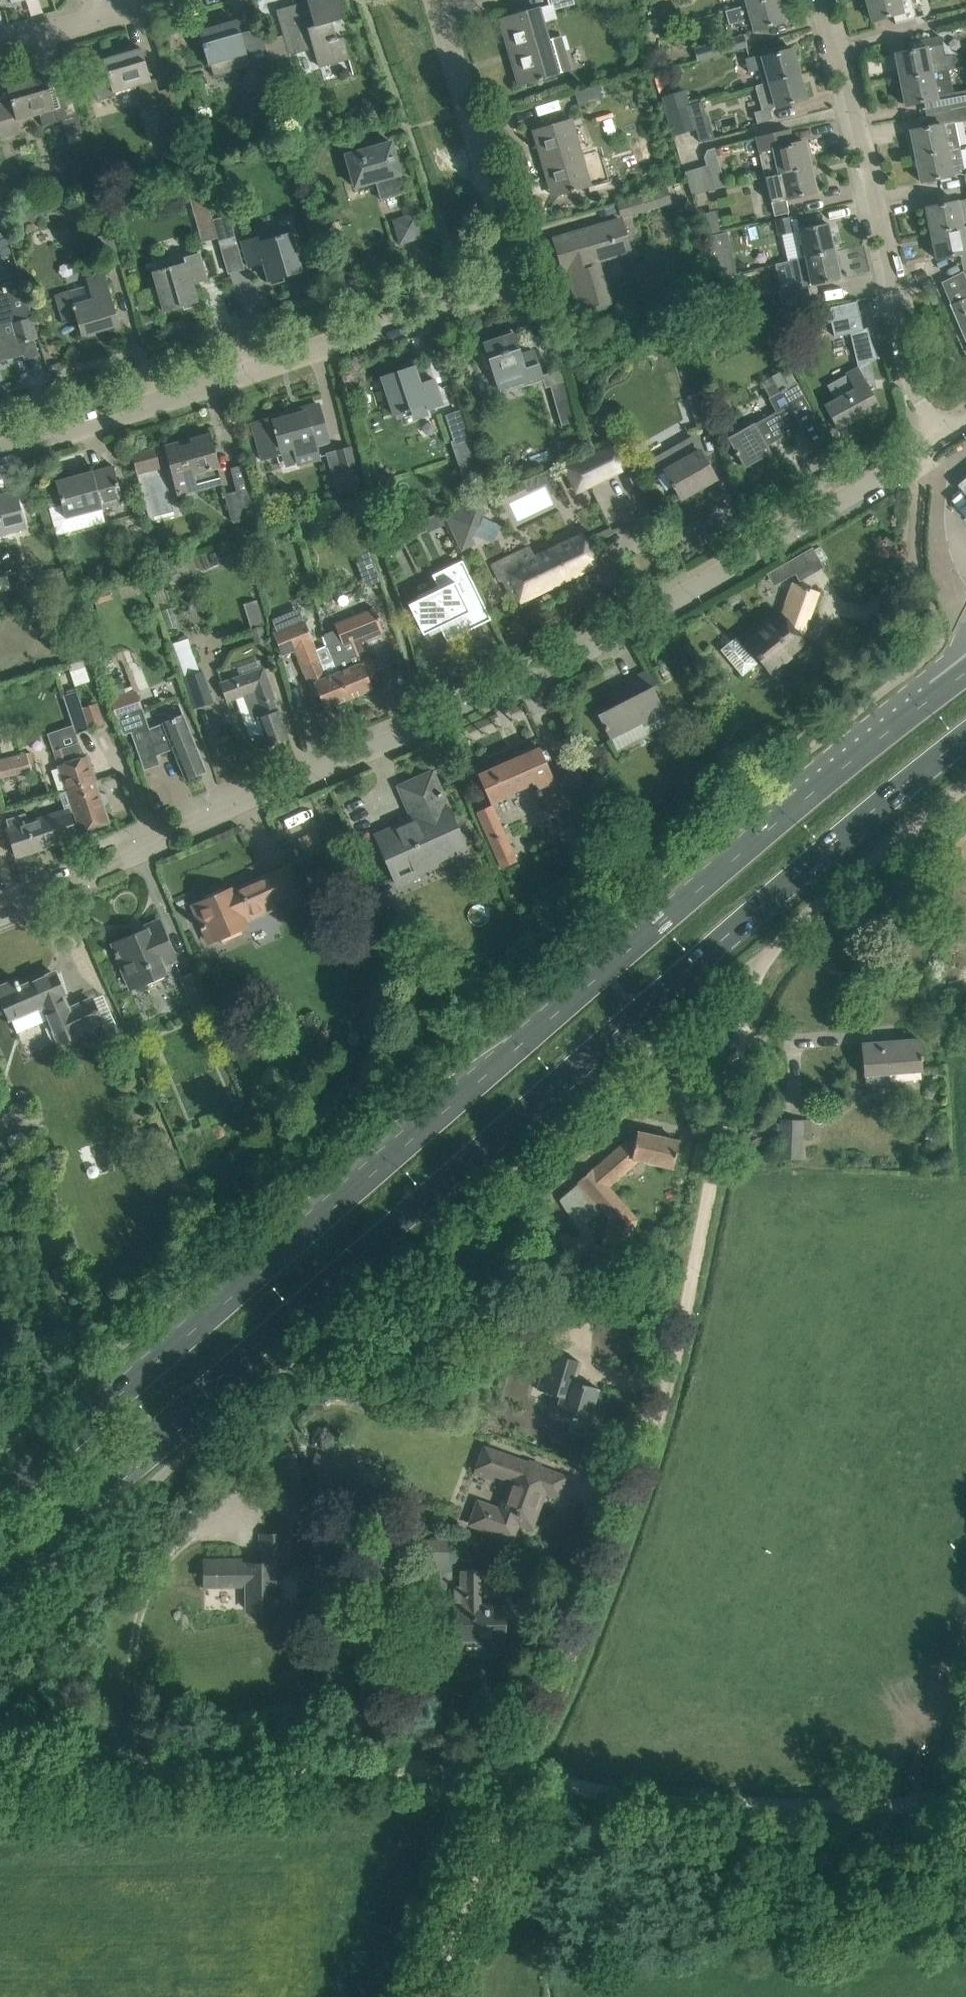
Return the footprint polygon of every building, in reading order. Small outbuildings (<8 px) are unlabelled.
[(345,18),(340,0),(307,0),(311,14),(280,23),(288,53),(313,46),(319,65),(348,56),(343,37),(337,38),(336,36),(331,38),(327,23),(345,18)] [(557,73),(551,55),(566,51),(562,36),(547,40),(542,23),(557,18),(555,9),(575,3),(574,0),(548,0),(549,5),(538,8),(501,19),(511,52),(517,50),(526,82),(557,73)] [(742,6),(725,11),(728,24),(751,17),(754,30),(785,21),(779,0),(763,0),(742,6)] [(872,20),(893,15),(895,23),(916,17),(911,0),(866,0),(872,20)] [(280,94),(276,79),(274,79),(265,47),(246,53),(237,20),(199,31),(208,64),(210,64),(214,75),(247,66),(248,71),(242,78),(246,93),(268,86),(272,102),(282,100),(280,94)] [(694,48),(697,60),(746,46),(743,34),(694,48)] [(907,51),(895,53),(900,79),(948,69),(956,68),(953,54),(945,56),(941,37),(906,44),(907,51)] [(105,67),(90,71),(95,90),(98,100),(114,96),(113,92),(139,85),(146,107),(161,103),(165,116),(180,112),(178,107),(173,87),(159,92),(155,79),(150,80),(141,48),(103,59),(105,67)] [(745,59),(749,73),(759,70),(762,84),(765,84),(769,82),(799,74),(792,48),(764,56),(763,54),(745,59)] [(952,108),(965,106),(965,90),(952,93),(948,69),(900,79),(905,105),(936,98),(936,97),(947,95),(949,109),(952,108)] [(762,84),(755,86),(762,109),(754,112),(757,123),(773,119),(770,109),(776,107),(806,99),(799,74),(769,82),(765,84),(762,84)] [(287,75),(276,79),(280,94),(290,92),(291,88),(288,76),(287,77),(287,75)] [(51,95),(56,94),(54,85),(48,87),(45,76),(7,87),(11,101),(0,104),(0,137),(0,138),(16,134),(14,125),(16,120),(39,113),(43,126),(58,121),(51,95)] [(574,92),(578,106),(603,99),(598,84),(574,92)] [(675,105),(689,101),(685,91),(662,98),(673,136),(684,133),(675,105)] [(706,121),(700,98),(689,101),(675,105),(684,133),(704,126),(703,122),(706,121)] [(952,108),(954,120),(965,118),(965,106),(952,108)] [(62,119),(69,144),(84,140),(77,115),(62,119)] [(534,130),(544,163),(549,162),(559,194),(590,185),(571,120),(534,130)] [(910,130),(915,156),(960,147),(955,122),(941,124),(910,130)] [(756,137),(766,176),(810,166),(804,141),(790,144),(787,131),(790,131),(790,129),(756,137)] [(380,200),(406,193),(391,142),(345,155),(354,187),(375,181),(380,200)] [(960,147),(915,156),(921,182),(960,174),(959,170),(964,168),(960,147)] [(706,165),(696,168),(703,192),(713,189),(706,165)] [(810,166),(766,176),(772,202),(773,202),(776,215),(789,212),(786,199),(816,192),(810,166)] [(692,195),(703,192),(696,168),(685,172),(692,195)] [(188,191),(195,216),(210,212),(203,187),(188,191)] [(619,203),(623,216),(671,202),(667,189),(619,203)] [(926,207),(931,233),(961,227),(956,201),(926,207)] [(393,220),(400,243),(423,236),(416,213),(393,220)] [(221,248),(238,243),(229,214),(212,219),(221,248)] [(774,219),(777,235),(793,232),(790,216),(774,219)] [(622,219),(554,240),(558,255),(566,252),(570,266),(568,267),(580,311),(609,302),(597,260),(632,250),(622,219)] [(799,229),(805,257),(834,251),(828,223),(799,229)] [(931,233),(936,258),(965,252),(965,226),(961,227),(931,233)] [(249,267),(258,264),(260,272),(265,270),(268,281),(302,271),(291,233),(259,242),(258,237),(242,242),(249,267)] [(727,233),(707,237),(711,256),(731,252),(727,233)] [(834,251),(805,257),(791,260),(797,287),(779,291),(782,304),(796,301),(811,298),(809,286),(840,278),(834,251)] [(153,272),(164,310),(198,301),(192,283),(207,279),(199,253),(184,258),(186,262),(153,272)] [(963,271),(942,282),(950,304),(965,340),(965,278),(963,271)] [(735,273),(720,277),(724,294),(739,290),(735,273)] [(87,278),(89,285),(55,295),(63,323),(79,319),(83,334),(115,323),(101,274),(87,278)] [(8,354),(9,359),(23,355),(20,344),(39,338),(21,280),(2,285),(4,289),(6,289),(7,292),(5,293),(13,320),(0,324),(0,325),(1,328),(0,328),(0,356),(8,354)] [(784,309),(773,312),(779,333),(789,330),(784,309)] [(854,387),(824,404),(837,428),(879,406),(867,384),(873,380),(870,362),(880,358),(875,351),(872,345),(867,327),(863,328),(859,315),(831,322),(834,336),(850,332),(858,366),(846,373),(854,387)] [(520,354),(513,333),(484,342),(501,393),(529,384),(527,380),(541,375),(533,350),(520,354)] [(381,377),(394,414),(426,403),(428,409),(443,403),(434,379),(420,383),(414,366),(381,377)] [(561,417),(576,412),(565,380),(550,385),(561,417)] [(733,452),(735,455),(738,454),(745,466),(769,452),(765,445),(787,433),(789,435),(792,434),(791,432),(802,426),(796,417),(811,409),(796,382),(786,388),(785,387),(780,390),(781,391),(768,398),(776,412),(754,424),(753,422),(727,437),(735,451),(733,452)] [(690,395),(700,428),(713,424),(703,391),(702,392),(700,384),(688,388),(691,395),(690,395)] [(273,416),(251,422),(256,441),(261,460),(278,455),(277,451),(281,450),(292,447),(297,462),(298,466),(321,459),(317,446),(329,442),(324,423),(319,404),(299,410),(300,413),(274,420),(273,416)] [(470,439),(471,439),(461,411),(446,416),(460,459),(475,454),(470,439)] [(164,466),(163,463),(168,461),(180,503),(186,501),(184,494),(223,483),(209,434),(132,454),(137,474),(164,466)] [(668,480),(670,485),(673,484),(681,498),(715,478),(700,450),(699,450),(692,436),(679,443),(650,460),(657,471),(663,468),(670,479),(668,480)] [(613,505),(636,494),(612,444),(576,461),(587,485),(600,479),(613,505)] [(342,472),(332,475),(336,491),(360,484),(350,447),(336,451),(342,472)] [(236,491),(224,494),(231,521),(256,514),(243,465),(230,468),(236,491)] [(62,504),(49,507),(56,533),(105,521),(101,509),(102,509),(102,508),(123,502),(114,466),(56,481),(62,504)] [(957,484),(965,495),(965,477),(957,484)] [(24,526),(15,492),(0,496),(0,532),(24,526)] [(363,513),(359,496),(343,501),(347,518),(363,513)] [(444,515),(461,551),(475,544),(473,538),(478,528),(480,515),(486,512),(480,498),(444,515)] [(431,526),(444,521),(438,510),(425,515),(431,526)] [(530,548),(509,558),(493,565),(500,580),(508,576),(513,587),(508,589),(515,604),(597,565),(582,534),(534,557),(530,548)] [(771,571),(778,583),(795,573),(800,581),(824,567),(813,547),(771,571)] [(446,641),(477,626),(470,612),(484,605),(464,561),(433,576),(440,589),(410,603),(425,633),(439,626),(446,641)] [(804,641),(799,635),(803,626),(804,626),(816,592),(794,583),(783,612),(743,646),(735,638),(721,649),(743,675),(760,660),(769,670),(804,641)] [(334,660),(338,671),(349,698),(373,689),(368,675),(372,674),(360,644),(353,647),(351,643),(383,631),(374,609),(335,624),(336,627),(323,632),(328,644),(334,660)] [(282,654),(296,649),(312,643),(303,620),(277,630),(274,632),(282,654)] [(262,626),(251,629),(255,643),(267,640),(262,626)] [(334,660),(328,644),(315,650),(312,643),(296,649),(302,664),(315,697),(319,695),(325,708),(349,698),(338,671),(334,660)] [(264,658),(267,667),(278,663),(275,654),(264,658)] [(71,675),(86,670),(82,658),(67,663),(71,675)] [(256,720),(262,736),(264,736),(268,746),(289,738),(260,659),(237,668),(240,677),(220,684),(225,700),(243,694),(253,721),(256,720)] [(654,686),(660,683),(652,668),(626,682),(633,696),(597,714),(611,739),(643,723),(644,726),(668,714),(654,686)] [(203,671),(183,678),(193,706),(213,700),(203,671)] [(107,679),(112,693),(125,689),(120,675),(107,679)] [(89,729),(77,691),(63,696),(75,733),(89,729)] [(115,699),(111,700),(117,718),(118,718),(124,733),(131,731),(145,768),(159,763),(155,755),(173,747),(174,750),(178,760),(185,778),(206,770),(198,752),(184,714),(148,728),(135,692),(127,695),(115,699)] [(97,703),(82,708),(89,729),(90,730),(104,725),(97,703)] [(58,765),(67,790),(96,780),(87,755),(82,757),(78,742),(54,750),(59,765),(58,765)] [(496,770),(495,767),(478,774),(490,801),(534,781),(548,813),(565,806),(539,747),(523,754),(524,757),(496,770)] [(30,770),(29,763),(34,762),(31,751),(26,753),(26,752),(0,758),(0,777),(30,770)] [(377,836),(396,878),(400,887),(420,878),(419,876),(468,854),(465,847),(432,772),(400,787),(415,820),(404,825),(404,824),(377,836)] [(575,783),(582,799),(594,794),(586,778),(575,783)] [(67,790),(59,792),(65,810),(68,809),(69,813),(74,811),(80,831),(109,822),(104,805),(108,801),(106,794),(100,792),(96,780),(67,790)] [(6,820),(9,828),(8,829),(17,857),(77,837),(69,813),(68,809),(65,810),(28,822),(25,814),(6,820)] [(490,841),(500,864),(515,858),(504,834),(490,841)] [(200,927),(201,929),(203,928),(209,942),(222,936),(223,938),(239,931),(238,929),(246,926),(243,920),(276,906),(274,900),(299,889),(289,866),(231,891),(231,889),(202,901),(210,919),(200,927)] [(142,931),(112,943),(116,951),(114,952),(129,989),(166,973),(163,965),(175,960),(158,920),(141,927),(142,931)] [(60,1041),(79,1033),(78,1031),(101,1021),(91,999),(68,1009),(62,995),(64,995),(54,973),(20,987),(17,980),(0,987),(0,994),(17,1032),(49,1018),(60,1041)] [(108,1037),(120,1031),(116,1023),(104,1029),(108,1037)] [(864,1076),(865,1076),(866,1085),(882,1083),(881,1075),(882,1075),(882,1071),(921,1068),(921,1072),(922,1071),(920,1039),(861,1044),(864,1076)] [(780,1158),(801,1159),(802,1121),(781,1120),(780,1158)] [(580,1229),(582,1232),(570,1238),(567,1232),(558,1237),(571,1263),(592,1254),(589,1262),(623,1271),(637,1219),(609,1186),(639,1160),(673,1167),(679,1141),(637,1132),(635,1141),(627,1140),(593,1169),(593,1168),(577,1182),(578,1183),(560,1199),(579,1229),(580,1229)] [(556,1413),(569,1417),(588,1423),(599,1388),(574,1381),(580,1361),(549,1352),(538,1389),(561,1396),(556,1413)] [(500,1507),(477,1498),(467,1525),(513,1541),(520,1524),(531,1528),(544,1491),(558,1496),(565,1477),(485,1447),(478,1467),(475,1474),(494,1481),(496,1474),(510,1479),(500,1507)] [(269,1460),(289,1514),(314,1505),(294,1451),(269,1460)] [(317,1452),(310,1474),(352,1487),(359,1465),(317,1452)] [(280,1547),(286,1547),(286,1534),(261,1535),(261,1547),(263,1547),(264,1563),(245,1564),(245,1561),(205,1561),(205,1582),(220,1582),(220,1586),(247,1586),(247,1609),(277,1609),(277,1602),(279,1601),(279,1599),(280,1599),(280,1579),(280,1547)] [(409,1539),(409,1563),(448,1563),(448,1538),(409,1539)] [(481,1569),(460,1569),(461,1579),(461,1585),(455,1585),(455,1619),(455,1639),(503,1639),(503,1607),(479,1607),(479,1594),(482,1594),(482,1579),(481,1569)]
